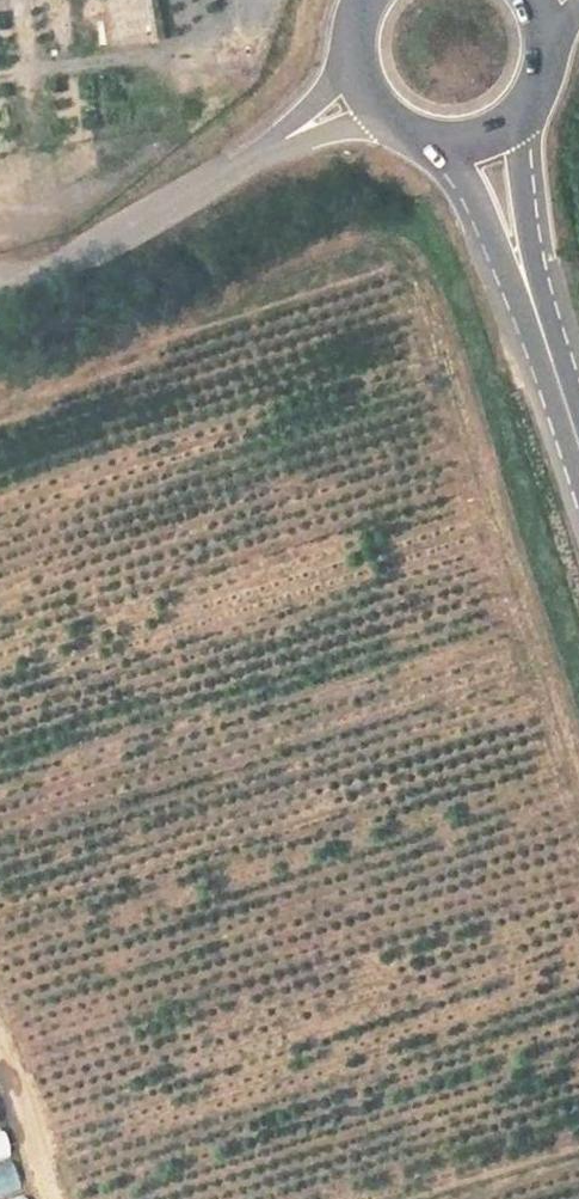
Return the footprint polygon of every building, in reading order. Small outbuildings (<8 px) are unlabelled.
[(109,42),(152,37),(147,0),(103,0),(109,42)] [(19,1191),(0,1126),(0,1197),(19,1191)]
